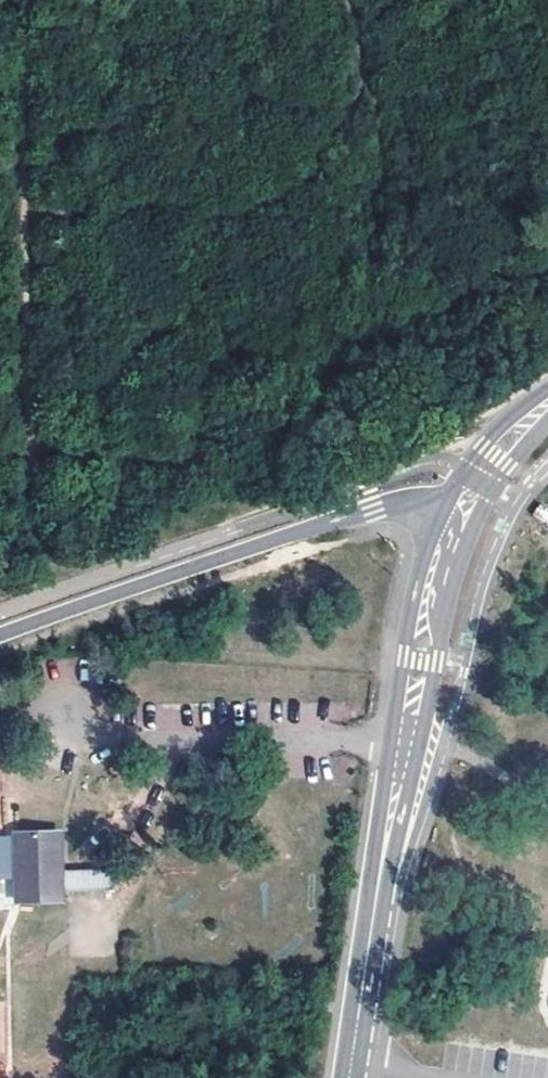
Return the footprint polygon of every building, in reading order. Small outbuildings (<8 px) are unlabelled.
[(67,837),(23,838),(24,908),(67,908),(67,837)] [(75,877),(76,893),(123,893),(122,877),(75,877)]
